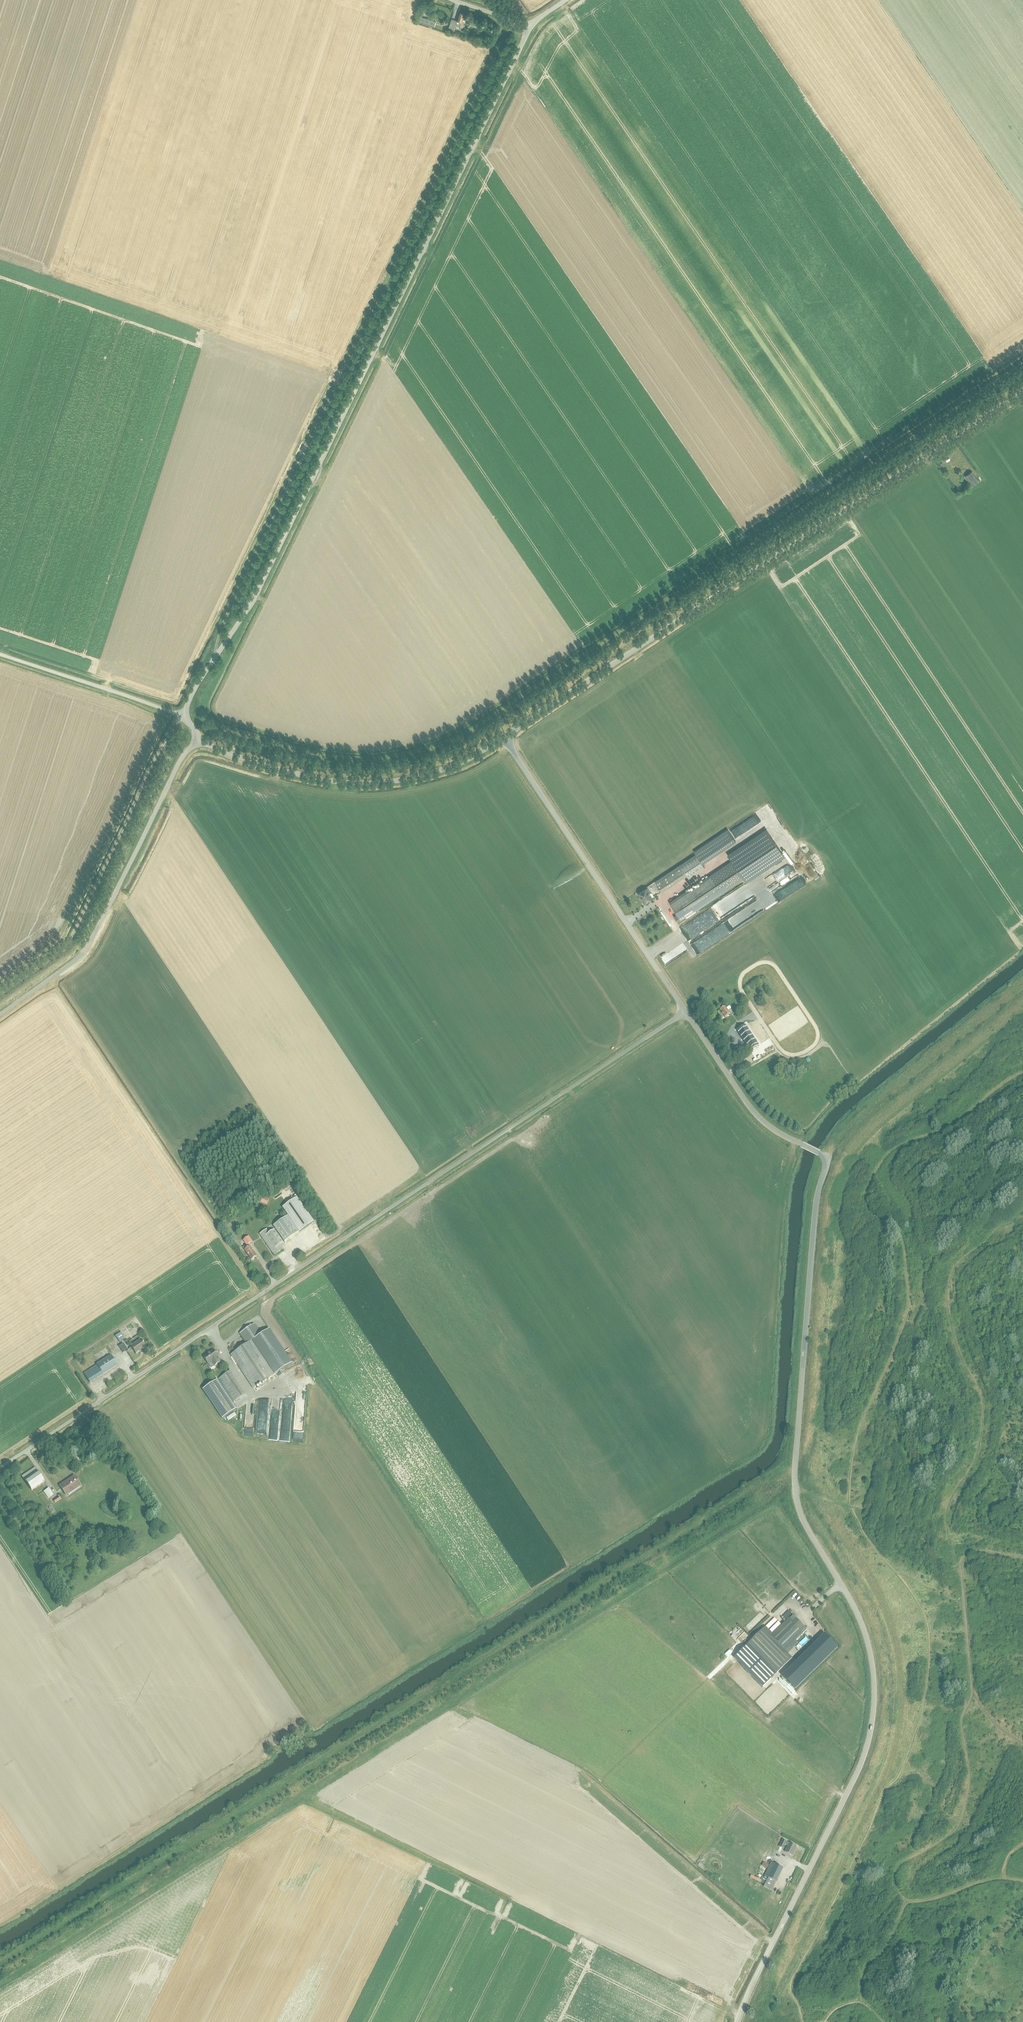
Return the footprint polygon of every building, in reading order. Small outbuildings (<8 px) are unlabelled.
[(460,12),(455,29),(460,30),(465,14),(460,12)] [(436,21),(421,16),(419,22),(434,27),(436,21)] [(964,476),(971,486),(979,481),(972,471),(964,476)] [(695,854),(655,881),(662,891),(686,875),(689,878),(705,867),(702,863),(736,840),(728,828),(694,851),(695,854)] [(670,902),(669,902),(677,914),(674,916),(677,922),(685,917),(686,919),(697,912),(696,910),(743,878),(746,882),(784,856),(767,830),(728,855),(732,861),(705,878),(673,900),(672,898),(669,900),(670,902)] [(760,873),(750,880),(752,883),(762,877),(760,873)] [(742,885),(734,889),(741,902),(748,898),(742,885)] [(638,894),(642,900),(643,899),(645,902),(652,897),(646,888),(638,894)] [(664,910),(662,912),(670,922),(672,920),(664,910)] [(681,946),(665,956),(669,962),(685,951),(681,946)] [(720,1010),(725,1018),(730,1014),(725,1007),(720,1010)] [(737,1030),(750,1051),(759,1045),(745,1025),(737,1030)] [(282,1207),(287,1215),(299,1232),(314,1222),(297,1197),(282,1207)] [(299,1232),(287,1215),(273,1225),(284,1243),(299,1232)] [(267,1229),(260,1234),(262,1238),(275,1256),(282,1250),(279,1246),(284,1243),(274,1230),(270,1233),(267,1229)] [(243,1248),(249,1257),(252,1260),(257,1257),(249,1244),(252,1242),(249,1237),(243,1240),(247,1245),(243,1248)] [(231,1355),(254,1389),(292,1364),(269,1330),(262,1335),(254,1324),(252,1326),(250,1325),(246,1328),(245,1330),(240,1334),(247,1344),(231,1355)] [(115,1336),(120,1343),(125,1339),(121,1332),(115,1336)] [(131,1346),(136,1353),(145,1347),(141,1340),(131,1346)] [(119,1346),(123,1353),(128,1350),(123,1343),(119,1346)] [(204,1357),(208,1363),(212,1361),(215,1366),(221,1362),(218,1357),(219,1357),(214,1350),(204,1357)] [(117,1365),(112,1357),(111,1355),(96,1364),(103,1375),(117,1365)] [(219,1379),(234,1402),(245,1394),(230,1372),(219,1379)] [(203,1390),(222,1419),(237,1409),(218,1380),(203,1390)] [(236,1411),(227,1417),(229,1420),(238,1414),(236,1411)] [(305,1415),(296,1414),(294,1439),(304,1440),(305,1415)] [(282,1440),(290,1440),(291,1416),(283,1415),(282,1440)] [(258,1417),(257,1430),(265,1431),(266,1418),(258,1417)] [(271,1438),(279,1439),(280,1418),(273,1417),(271,1438)] [(24,1479),(31,1490),(44,1482),(36,1470),(24,1479)] [(81,1485),(74,1476),(63,1483),(69,1493),(69,1492),(80,1484),(81,1485)] [(49,1488),(44,1491),(48,1498),(53,1495),(49,1488)] [(799,1603),(803,1599),(795,1591),(790,1595),(799,1603)] [(792,1658),(785,1651),(807,1629),(792,1615),(770,1636),(763,1629),(748,1644),(777,1673),(792,1658)] [(738,1637),(742,1642),(749,1635),(745,1631),(738,1637)] [(825,1633),(782,1675),(795,1689),(838,1647),(825,1633)] [(796,1647),(799,1650),(808,1641),(805,1638),(796,1647)] [(777,1673),(748,1644),(744,1648),(734,1658),(763,1687),(773,1677),(777,1673)] [(785,1852),(792,1856),(797,1846),(783,1840),(780,1847),(783,1849),(786,1844),(789,1845),(785,1852)] [(783,1868),(772,1862),(761,1883),(765,1885),(764,1887),(772,1891),(783,1868)] [(758,1867),(753,1878),(760,1882),(765,1871),(758,1867)]
